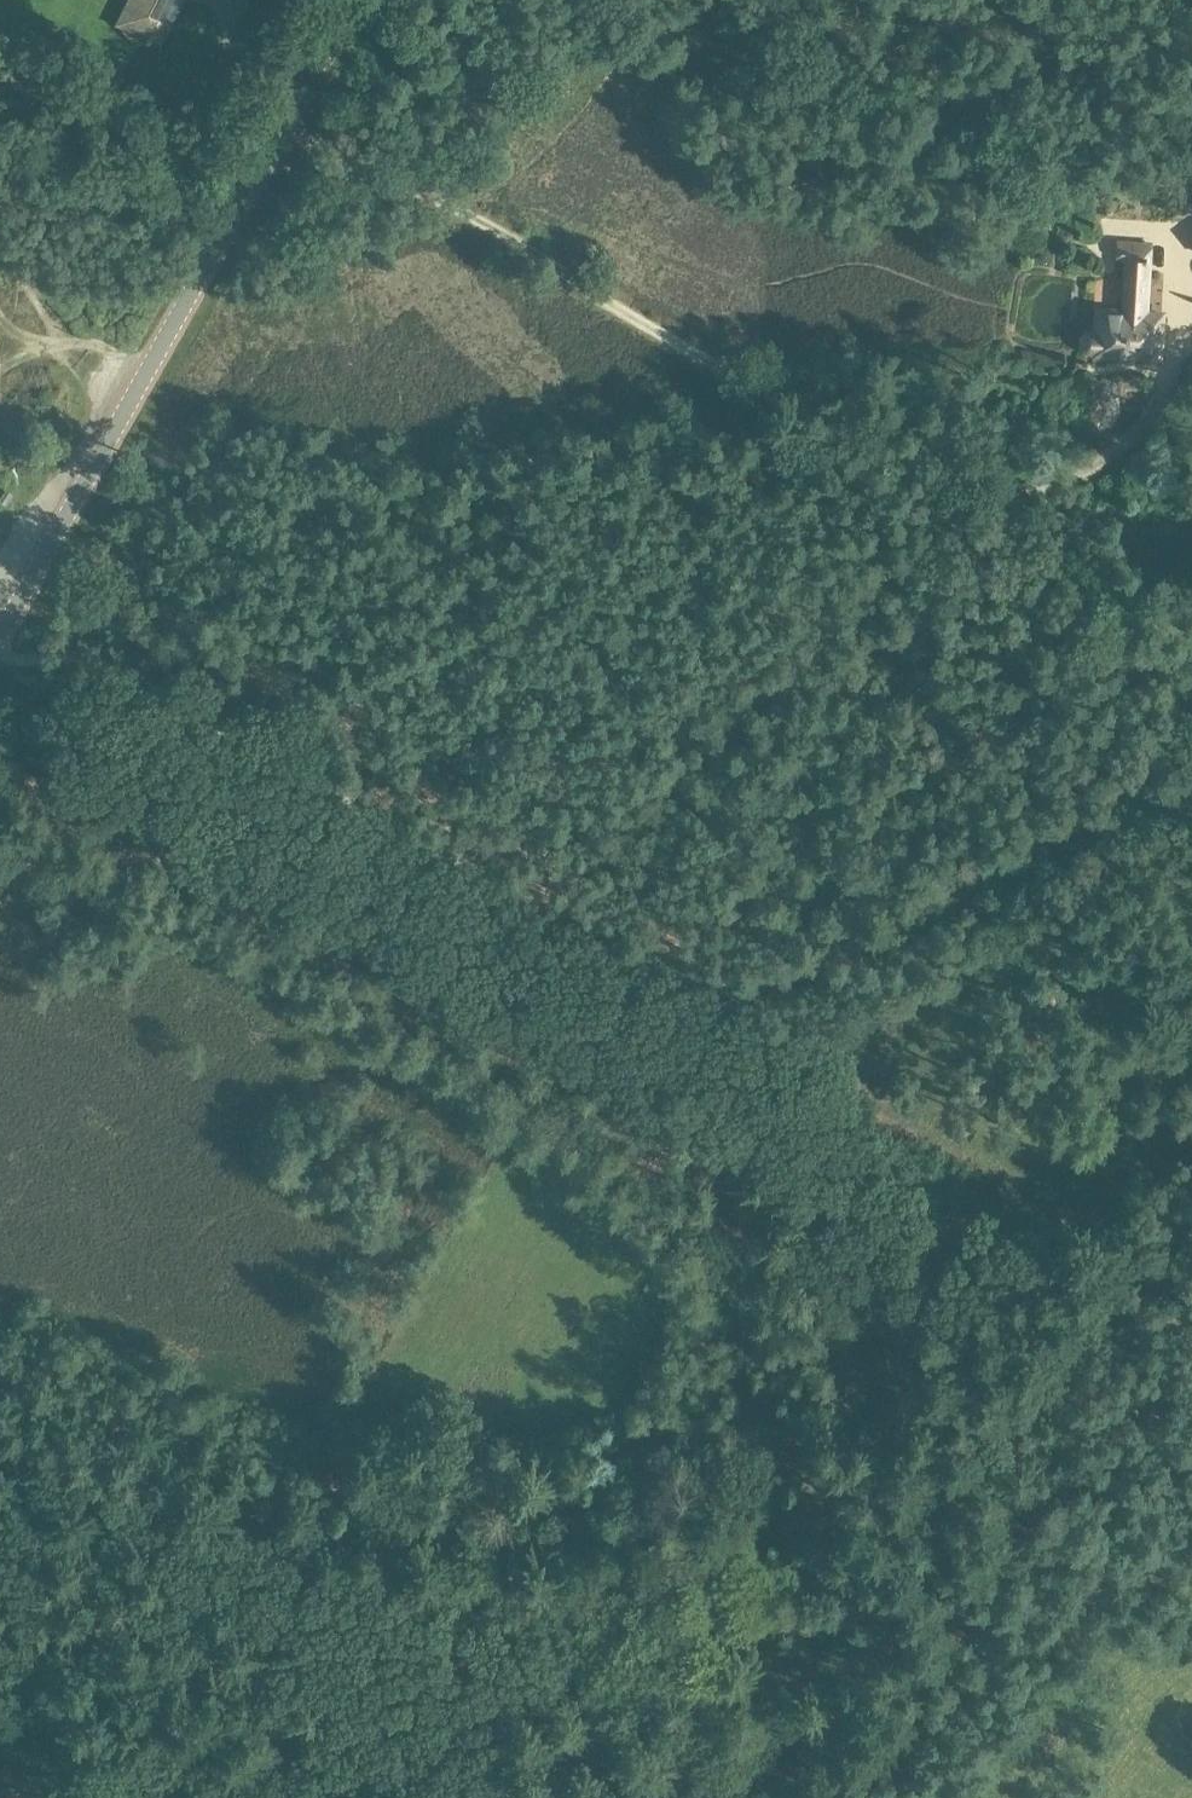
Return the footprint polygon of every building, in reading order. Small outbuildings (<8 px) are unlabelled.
[(155,40),(160,43),(181,0),(133,0),(121,23),(126,25),(127,28),(128,30),(130,33),(132,35),(134,37),(137,39),(141,40),(145,41),(147,41),(150,41),(153,41),(155,40)] [(1101,312),(1100,330),(1090,335),(1087,337),(1086,341),(1086,344),(1088,347),(1091,349),(1099,351),(1162,355),(1164,315),(1148,314),(1152,249),(1151,249),(1151,245),(1122,243),(1122,248),(1121,248),(1121,257),(1128,257),(1125,314),(1101,312)] [(0,1794),(0,1797),(25,1797),(28,1794),(7,1782),(0,1794)]
